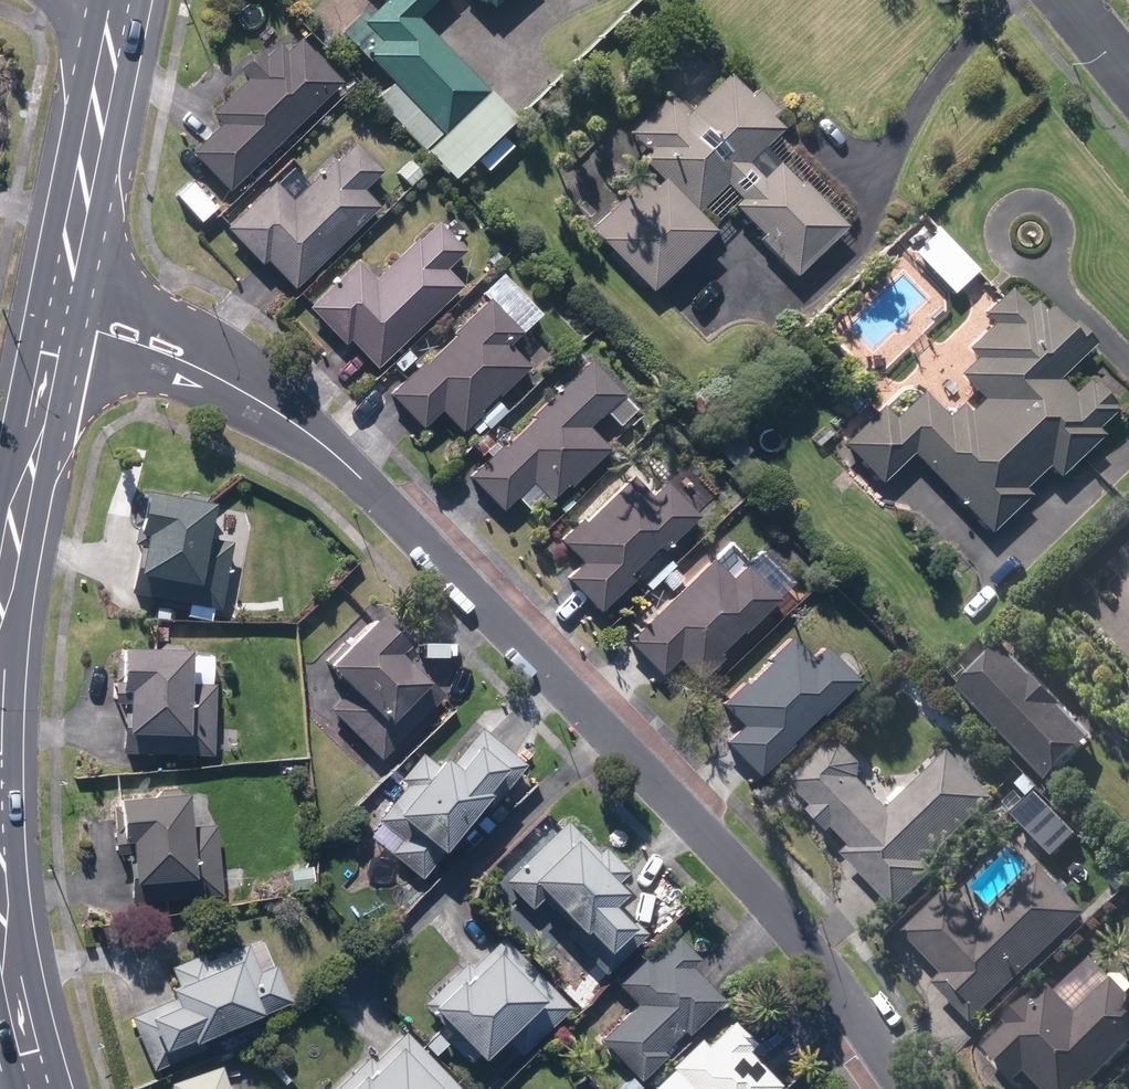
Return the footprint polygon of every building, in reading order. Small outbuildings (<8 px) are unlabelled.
[(426,150),(489,89),(417,16),(434,0),(384,0),(365,18),(385,39),(369,54),(395,81),(376,98),(426,150)] [(195,150),(231,187),(339,83),(345,90),(356,79),(339,62),(331,70),(301,38),(287,52),(280,44),(266,57),(259,50),(241,67),(250,77),(215,111),(225,121),(195,150)] [(760,236),(796,273),(847,225),(841,218),(849,210),(776,133),(783,126),(770,113),(777,107),(758,88),(752,94),(731,72),(690,112),(672,93),(631,130),(649,149),(644,154),(667,179),(623,220),(667,267),(720,217),(727,224),(744,209),(765,232),(760,236)] [(266,256),(296,286),(378,205),(361,187),(381,168),(356,142),(337,161),(335,158),(309,184),(293,167),(231,228),(262,260),(266,256)] [(397,171),(409,185),(422,173),(411,160),(397,171)] [(350,335),(378,365),(462,284),(445,266),(465,248),(439,222),(420,240),(418,238),(376,279),(357,261),(311,305),(345,340),(350,335)] [(470,245),(476,250),(483,243),(478,238),(470,245)] [(442,407),(465,429),(482,411),(480,409),(498,390),(500,393),(529,364),(507,343),(522,329),(511,317),(530,298),(502,271),(484,290),(490,296),(456,331),(457,333),(426,364),(423,361),(392,393),(424,425),(442,407)] [(913,449),(992,530),(1030,492),(1024,485),(1049,460),(1061,473),(1102,431),(1096,424),(1116,404),(1089,377),(1074,391),(1059,375),(1096,338),(1068,311),(1062,317),(1050,304),(1045,309),(1036,299),(1028,307),(1010,287),(986,310),(996,320),(969,346),(978,354),(962,371),(986,395),(970,412),(962,403),(949,416),(923,390),(896,417),(884,404),(846,442),(882,479),(913,449)] [(552,345),(558,351),(580,330),(575,323),(552,345)] [(527,354),(534,358),(543,354),(546,347),(543,339),(535,335),(527,339),(523,346),(527,354)] [(393,362),(401,370),(416,356),(408,348),(393,362)] [(471,474),(501,507),(536,476),(552,494),(568,480),(571,483),(610,448),(588,423),(622,392),(592,358),(569,379),(571,381),(535,413),(539,416),(505,447),(503,445),(471,474)] [(690,403),(705,417),(720,402),(705,387),(690,403)] [(834,408),(847,420),(867,402),(854,388),(834,408)] [(480,418),(490,428),(508,409),(507,409),(516,399),(509,392),(500,402),(498,400),(480,418)] [(470,441),(484,454),(495,444),(482,429),(470,441)] [(569,576),(600,608),(632,577),(627,572),(659,542),(664,547),(699,514),(668,482),(653,496),(634,476),(585,523),(582,520),(563,538),(585,561),(569,576)] [(133,590),(220,606),(232,540),(206,536),(213,499),(145,487),(135,540),(141,541),(133,590)] [(679,654),(701,677),(723,656),(718,651),(743,627),(745,629),(795,581),(764,549),(734,578),(714,558),(631,639),(662,671),(679,654)] [(661,578),(672,589),(684,577),(673,566),(661,578)] [(602,616),(611,625),(620,616),(612,607),(602,616)] [(332,706),(381,755),(444,694),(398,647),(406,639),(378,612),(330,660),(354,684),(332,706)] [(728,739),(760,772),(792,742),(789,739),(822,707),(825,711),(859,678),(827,644),(814,657),(793,636),(770,658),(772,661),(750,682),(747,680),(724,702),(745,723),(728,739)] [(123,749),(213,752),(215,683),(189,683),(190,646),(122,644),(121,675),(114,675),(113,698),(125,698),(123,749)] [(963,688),(1051,779),(1095,736),(1008,645),(963,688)] [(392,850),(422,875),(448,845),(445,842),(488,790),(496,797),(524,764),(482,728),(453,762),(444,754),(436,763),(423,752),(403,777),(410,783),(380,817),(404,837),(392,850)] [(848,854),(901,909),(941,871),(933,863),(1000,799),(955,753),(894,809),(865,777),(865,764),(847,745),(834,745),(795,782),(819,807),(814,812),(835,833),(839,830),(856,848),(848,854)] [(1020,785),(1031,796),(1039,787),(1029,776),(1020,785)] [(128,848),(133,900),(222,892),(216,823),(190,825),(188,790),(121,796),(122,805),(113,806),(116,850),(128,848)] [(487,814),(495,822),(504,811),(497,804),(487,814)] [(998,815),(1004,822),(1013,814),(1007,807),(998,815)] [(567,931),(605,971),(644,934),(611,901),(625,888),(617,879),(628,869),(606,845),(599,851),(569,819),(507,878),(532,905),(543,895),(573,925),(567,931)] [(938,981),(976,1022),(1091,914),(1044,865),(985,920),(961,894),(948,894),(908,930),(948,973),(938,981)] [(292,867),(293,888),(311,887),(311,867),(292,867)] [(603,1037),(641,1077),(666,1053),(661,1048),(686,1024),(690,1029),(723,998),(690,964),(698,957),(678,936),(652,961),(646,954),(618,980),(639,1002),(603,1037)] [(448,1038),(470,1060),(480,1050),(484,1053),(503,1034),(523,1054),(571,1005),(502,937),(472,967),(466,961),(426,1003),(455,1031),(448,1038)] [(131,1015),(153,1068),(205,1046),(202,1038),(290,1000),(275,964),(259,971),(247,944),(206,961),(203,953),(173,966),(179,982),(172,985),(177,995),(131,1015)] [(1047,1088),(1088,1088),(1128,1050),(1128,991),(1117,979),(1081,1015),(1054,987),(1034,1005),(1031,1002),(1009,1023),(1013,1026),(991,1047),(1021,1078),(1030,1071),(1047,1088)] [(780,1082),(747,1048),(755,1041),(735,1020),(707,1046),(700,1039),(674,1063),(696,1086),(693,1088),(773,1088),(780,1082)] [(406,1031),(374,1062),(368,1056),(333,1088),(462,1088),(406,1031)] [(428,1044),(437,1053),(447,1043),(440,1033),(428,1044)] [(229,1085),(222,1064),(172,1082),(175,1088),(239,1088),(229,1085)] [(665,1088),(687,1088),(690,1086),(675,1070),(661,1085),(665,1088)] [(623,1088),(636,1088),(640,1086),(633,1078),(622,1087),(623,1088)]
